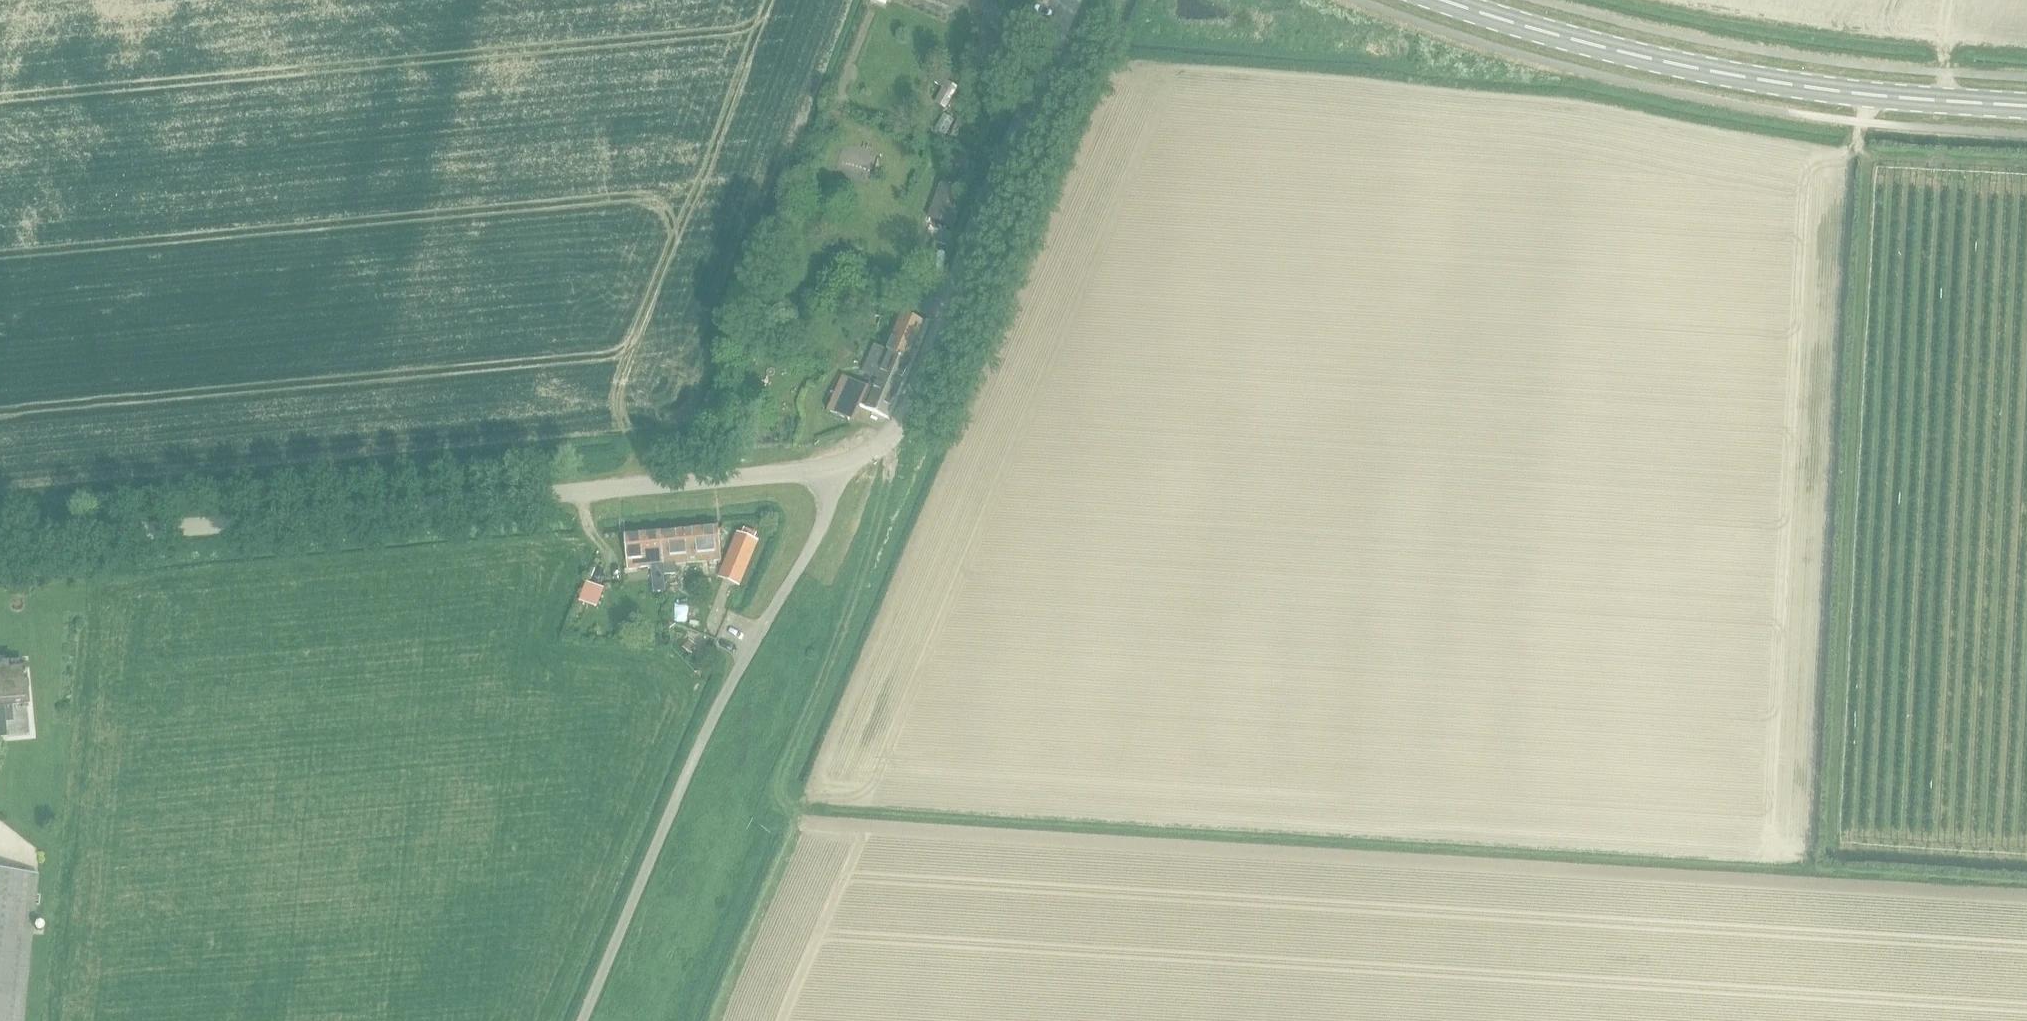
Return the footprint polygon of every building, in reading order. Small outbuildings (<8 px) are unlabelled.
[(939,65),(931,78),(941,84),(949,71),(939,65)] [(946,78),(934,100),(944,106),(956,84),(946,78)] [(942,182),(928,217),(951,226),(965,191),(942,182)] [(842,376),(827,411),(848,420),(855,404),(860,406),(881,415),(887,418),(911,360),(908,359),(923,325),(920,323),(901,315),(887,349),(875,344),(862,373),(872,377),(868,387),(842,376)] [(718,527),(661,532),(663,564),(664,575),(676,574),(675,563),(721,559),(718,527)] [(738,533),(723,568),(742,576),(757,541),(754,540),(756,534),(743,529),(741,534),(738,533)] [(661,532),(625,535),(628,567),(651,565),(653,591),(665,590),(664,575),(663,564),(661,532)] [(597,596),(603,576),(584,571),(578,591),(597,596)] [(689,638),(683,645),(689,651),(695,644),(689,638)] [(0,666),(0,737),(6,736),(4,721),(12,721),(10,705),(28,703),(25,663),(0,666)] [(37,873),(0,869),(0,1020),(22,1020),(37,873)]
